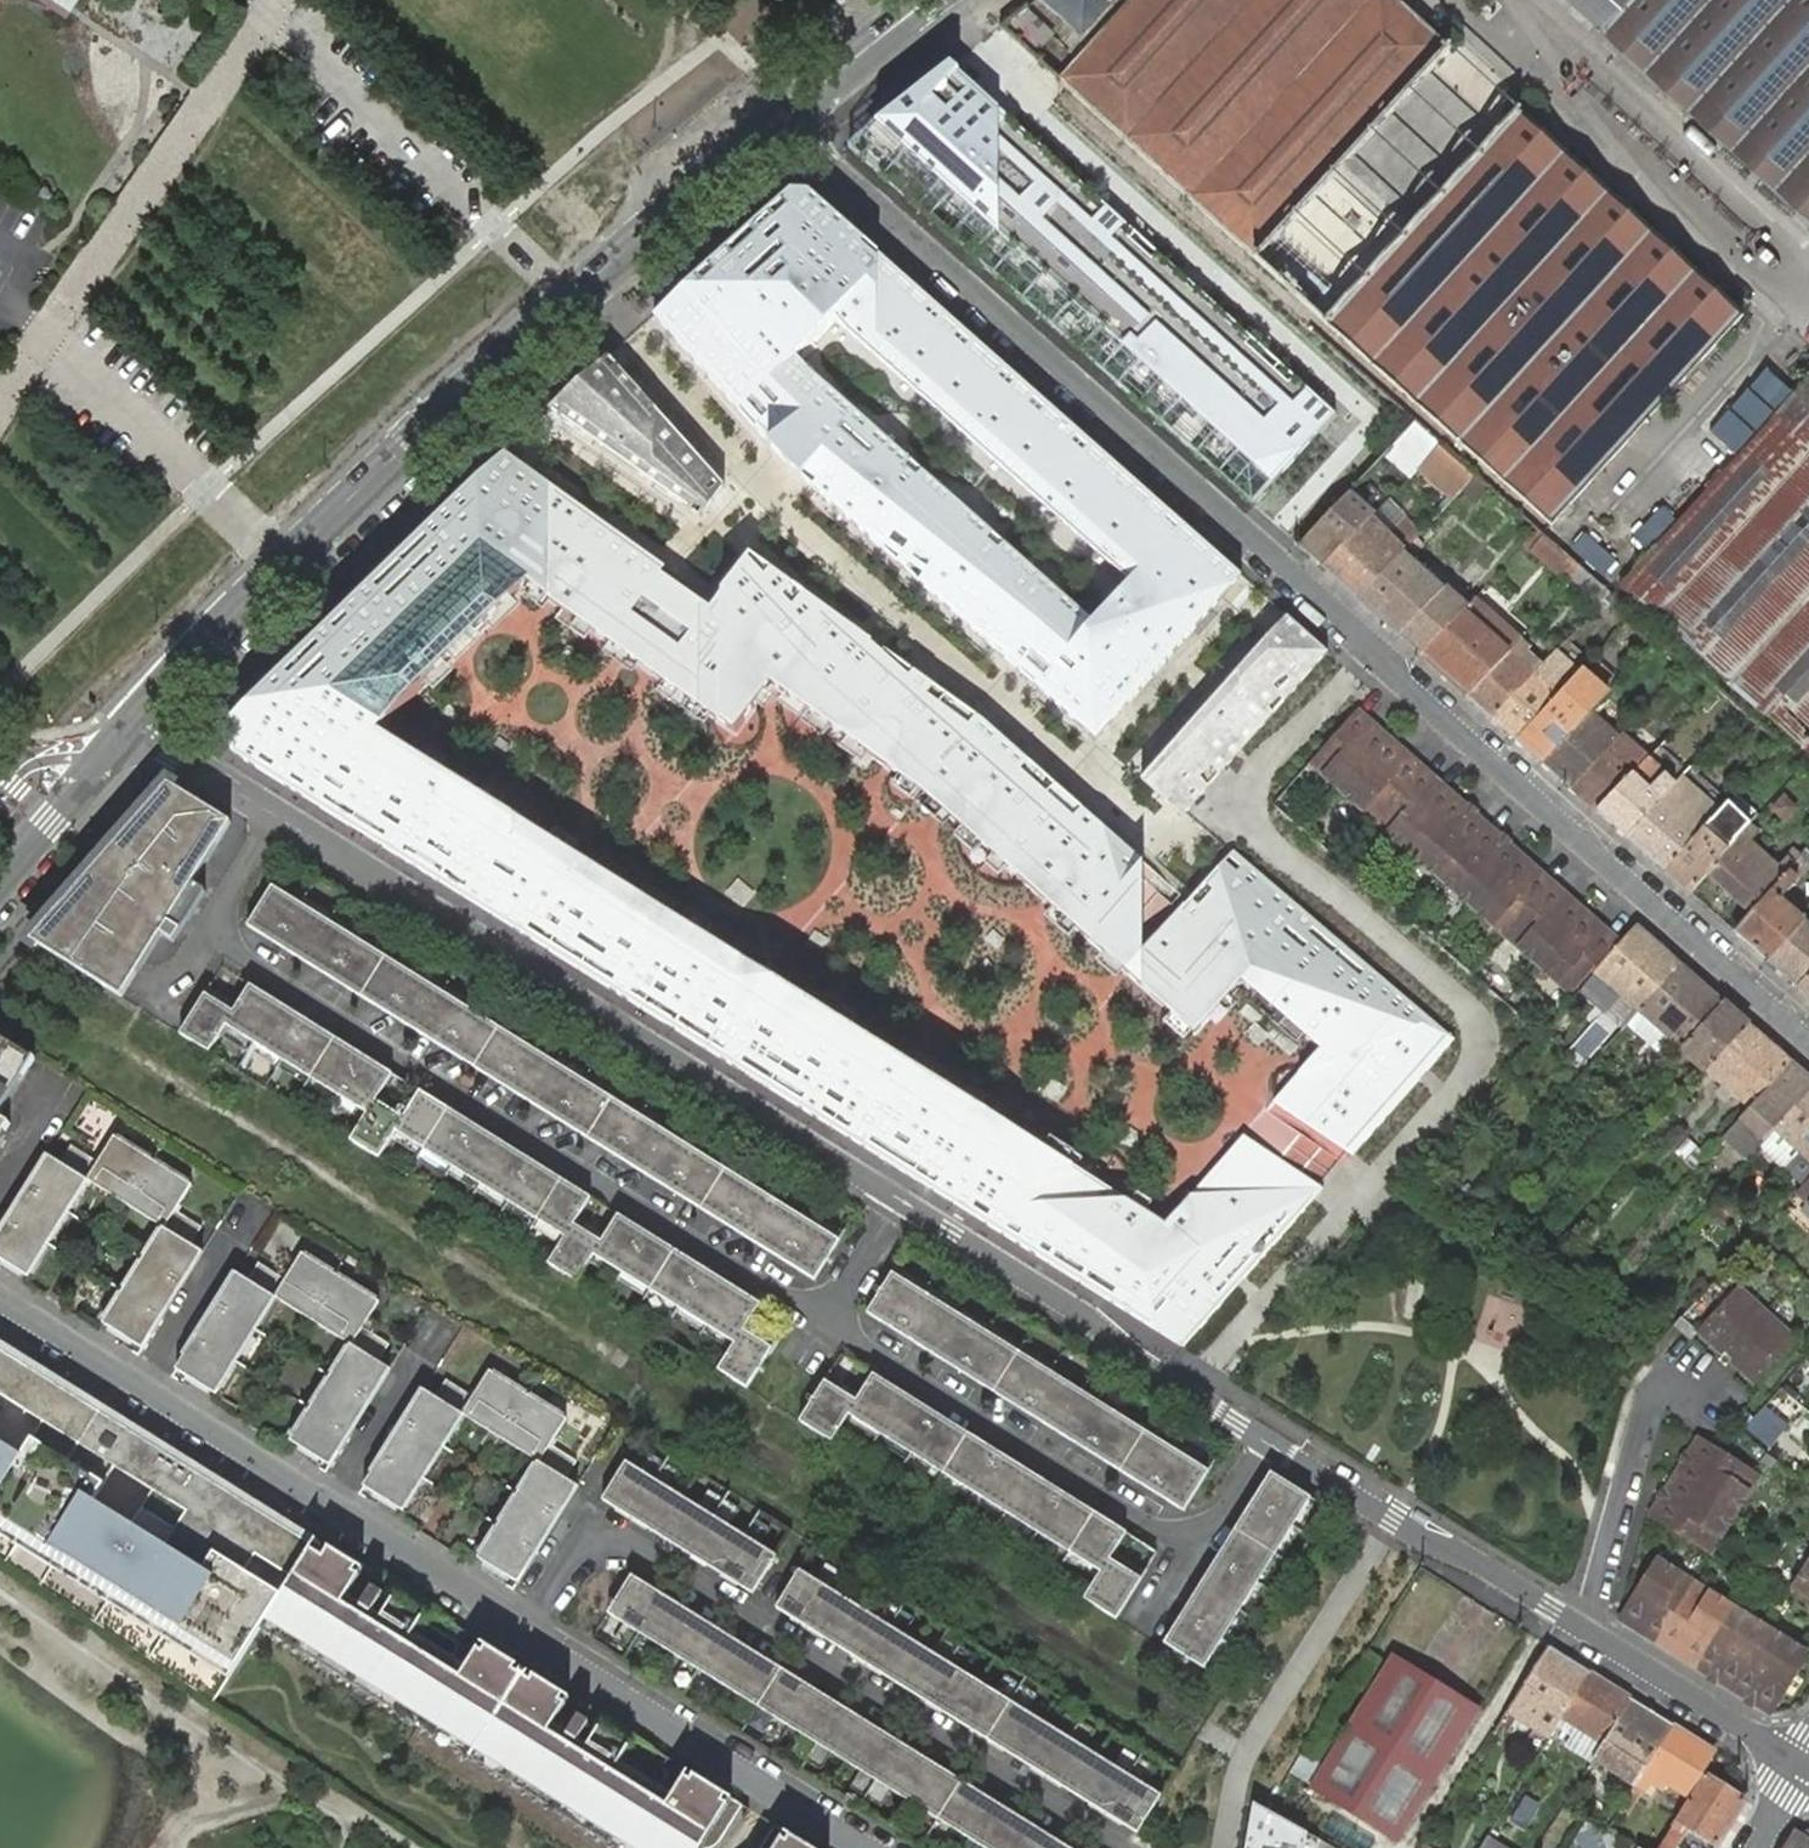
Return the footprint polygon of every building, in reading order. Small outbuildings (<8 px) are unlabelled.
[(69,9),(75,0),(56,0),(69,9)] [(1079,35),(1110,0),(1041,0),(1079,35)] [(1063,83),(1330,309),(1355,279),(1297,229),(1349,169),(1423,232),(1337,333),(1567,527),(1756,305),(1481,72),(1444,116),(1417,93),(1462,41),(1413,0),(1133,0),(1063,83)] [(1604,32),(1633,0),(1569,0),(1604,32)] [(1604,32),(1808,217),(1808,0),(1633,0),(1604,32)] [(1023,8),(1000,25),(1002,27),(1031,52),(1033,54),(1054,36),(1023,8)] [(1337,415),(952,65),(849,146),(1254,505),(1337,415)] [(1097,742),(1240,574),(809,192),(792,192),(654,316),(703,372),(789,467),(812,488),(923,586),(1070,717),(1097,742)] [(550,408),(702,518),(722,489),(666,424),(609,358),(550,408)] [(1621,586),(1808,754),(1808,377),(1621,586)] [(1440,443),(1415,421),(1387,451),(1393,455),(1394,454),(1402,460),(1397,465),(1409,476),(1419,466),(1440,443)] [(1475,474),(1440,443),(1419,466),(1454,497),(1475,474)] [(502,455),(432,520),(528,587),(736,734),(770,684),(1081,932),(1144,863),(1092,817),(1069,797),(1015,749),(988,726),(844,621),(752,554),(716,606),(639,551),(543,484),(502,455)] [(1358,497),(1350,491),(1298,546),(1322,567),(1370,516),(1374,512),(1358,497)] [(1386,532),(1403,516),(1386,500),(1374,512),(1370,516),(1386,532)] [(1449,517),(1442,509),(1429,524),(1436,531),(1449,517)] [(1370,516),(1322,567),(1358,598),(1404,550),(1408,545),(1420,533),(1403,516),(1386,532),(1370,516)] [(432,520),(345,607),(336,615),(286,665),(235,715),(229,721),(232,753),(295,793),(371,840),(532,941),(829,1128),(969,1216),(1182,1349),(1240,1284),(1324,1189),(1246,1137),(1166,1228),(375,733),(422,686),(528,587),(432,520)] [(1429,524),(1420,533),(1408,545),(1416,552),(1436,531),(1429,524)] [(1537,528),(1521,546),(1532,555),(1547,537),(1537,528)] [(1573,561),(1547,537),(1532,555),(1558,578),(1573,561)] [(1446,611),(1433,599),(1444,587),(1434,577),(1418,563),(1404,550),(1358,598),(1399,635),(1422,655),(1455,618),(1475,596),(1481,589),(1472,581),(1446,611)] [(1573,561),(1558,578),(1566,584),(1571,578),(1580,567),(1573,561)] [(1609,593),(1580,567),(1571,578),(1600,603),(1601,602),(1609,593)] [(1611,611),(1619,601),(1612,595),(1609,593),(1601,602),(1611,611)] [(1476,597),(1475,596),(1455,618),(1422,655),(1467,695),(1520,638),(1521,637),(1508,626),(1494,613),(1476,597)] [(1193,717),(1137,780),(1180,816),(1327,652),(1286,615),(1193,717)] [(1492,717),(1542,664),(1538,659),(1527,650),(1529,647),(1520,638),(1467,695),(1492,717)] [(1550,655),(1542,664),(1492,717),(1517,739),(1568,686),(1571,682),(1576,677),(1559,663),(1563,659),(1554,651),(1550,655)] [(1588,664),(1593,660),(1588,656),(1583,660),(1588,664)] [(1597,664),(1593,660),(1588,664),(1592,668),(1597,664)] [(1576,677),(1571,682),(1591,701),(1599,693),(1578,675),(1576,677)] [(1592,712),(1608,695),(1603,690),(1599,693),(1591,701),(1571,682),(1568,686),(1517,739),(1543,762),(1586,718),(1592,712)] [(1568,977),(1580,988),(1622,941),(1604,925),(1599,930),(1582,915),(1564,899),(1569,894),(1554,881),(1538,867),(1533,872),(1516,856),(1498,840),(1503,835),(1491,824),(1479,814),(1474,819),(1457,803),(1439,788),(1444,782),(1426,766),(1408,751),(1404,756),(1386,741),(1368,725),(1373,719),(1359,706),(1316,754),(1330,766),(1320,777),(1340,794),(1362,814),(1372,803),(1384,814),(1395,825),(1386,835),(1410,856),(1429,872),(1438,862),(1450,873),(1462,883),(1452,894),(1471,911),(1492,929),(1501,919),(1514,929),(1526,940),(1516,950),(1536,968),(1558,988),(1568,977)] [(1616,734),(1592,712),(1586,718),(1543,762),(1570,786),(1605,749),(1612,742),(1610,740),(1616,734)] [(1667,736),(1672,731),(1665,724),(1660,730),(1667,736)] [(1678,736),(1672,731),(1667,736),(1673,742),(1678,736)] [(1624,753),(1612,742),(1605,749),(1570,786),(1597,810),(1632,773),(1641,763),(1644,760),(1634,752),(1630,748),(1629,747),(1624,753)] [(1625,835),(1675,782),(1664,773),(1659,779),(1641,763),(1632,773),(1597,810),(1625,835)] [(1707,811),(1675,782),(1625,835),(1666,871),(1721,809),(1730,798),(1737,792),(1739,790),(1731,783),(1724,791),(1721,788),(1708,803),(1711,806),(1707,811)] [(171,785),(166,786),(104,857),(102,859),(90,873),(85,879),(43,927),(31,941),(121,997),(133,978),(159,935),(172,943),(176,936),(203,893),(191,885),(230,823),(171,785)] [(1798,805),(1785,793),(1773,806),(1786,818),(1798,805)] [(1372,803),(1362,814),(1386,835),(1395,825),(1384,814),(1372,803)] [(1708,873),(1745,831),(1721,809),(1666,871),(1690,893),(1708,873)] [(1760,832),(1751,825),(1745,831),(1708,873),(1725,888),(1734,896),(1751,911),(1785,875),(1790,869),(1803,855),(1796,849),(1778,869),(1767,858),(1762,854),(1750,843),(1760,832)] [(1808,868),(1808,848),(1803,855),(1790,869),(1785,875),(1751,911),(1734,931),(1767,960),(1805,918),(1780,897),(1784,893),(1785,894),(1800,878),(1808,868)] [(1188,901),(1122,973),(1196,1032),(1244,985),(1319,1050),(1274,1103),(1352,1156),(1452,1039),(1234,851),(1208,879),(1188,901)] [(1438,862),(1429,872),(1452,894),(1462,883),(1450,873),(1438,862)] [(1144,863),(1081,932),(1122,973),(1188,901),(1144,863)] [(463,1007),(271,887),(246,928),(437,1047),(813,1282),(839,1241),(463,1007)] [(1805,918),(1767,960),(1797,987),(1808,974),(1808,922),(1805,918)] [(1501,919),(1492,929),(1516,950),(1526,940),(1514,929),(1501,919)] [(1680,963),(1637,925),(1594,973),(1638,1011),(1680,963)] [(1724,1001),(1680,963),(1638,1011),(1649,1021),(1669,1039),(1681,1049),(1724,1001)] [(1594,973),(1580,989),(1623,1027),(1627,1023),(1638,1011),(1594,973)] [(1797,987),(1808,997),(1808,974),(1797,987)] [(747,1389),(772,1348),(744,1330),(760,1304),(617,1215),(600,1241),(574,1224),(590,1197),(419,1093),(403,1117),(376,1100),(391,1074),(249,985),(232,1012),(204,995),(180,1034),(209,1052),(225,1028),(365,1115),(349,1140),(379,1158),(395,1133),(564,1237),(548,1264),(577,1282),(594,1257),(734,1344),(717,1370),(747,1389)] [(1724,1001),(1681,1049),(1705,1071),(1748,1023),(1724,1001)] [(1649,1021),(1638,1011),(1627,1023),(1644,1039),(1669,1061),(1681,1049),(1669,1039),(1649,1021)] [(1748,1023),(1705,1071),(1717,1081),(1732,1095),(1748,1109),(1791,1061),(1748,1023)] [(32,1056),(0,1036),(0,1109),(32,1056)] [(1773,1131),(1808,1091),(1808,1077),(1791,1061),(1748,1109),(1721,1138),(1734,1150),(1761,1120),(1773,1131)] [(1659,1101),(1669,1110),(1671,1108),(1685,1093),(1674,1084),(1659,1101)] [(1808,1162),(1808,1091),(1773,1131),(1784,1141),(1797,1151),(1798,1153),(1808,1162)] [(1692,1107),(1682,1097),(1671,1108),(1681,1118),(1692,1107)] [(1660,1112),(1655,1108),(1649,1115),(1655,1119),(1660,1112)] [(4,1136),(3,1135),(10,1124),(0,1118),(0,1143),(4,1136)] [(193,1174),(118,1128),(100,1155),(90,1171),(166,1218),(176,1202),(193,1174)] [(72,1138),(62,1154),(90,1171),(100,1155),(72,1138)] [(1701,1150),(1706,1155),(1716,1144),(1711,1140),(1701,1150)] [(1704,1157),(1687,1141),(1675,1154),(1692,1171),(1704,1157)] [(1797,1151),(1784,1141),(1776,1150),(1790,1162),(1798,1153),(1797,1151)] [(51,1147),(0,1230),(0,1249),(30,1269),(90,1171),(62,1154),(51,1147)] [(1719,1179),(1725,1184),(1730,1178),(1725,1172),(1719,1179)] [(1730,1178),(1725,1184),(1731,1189),(1736,1183),(1730,1178)] [(1794,1193),(1808,1205),(1808,1204),(1808,1192),(1802,1185),(1794,1193)] [(204,1220),(176,1202),(166,1218),(195,1235),(204,1220)] [(166,1218),(106,1315),(146,1340),(206,1242),(195,1235),(166,1218)] [(289,1272),(279,1288),(354,1335),(364,1319),(380,1292),(305,1245),(289,1272)] [(260,1255),(250,1271),(279,1288),(289,1272),(260,1255)] [(219,1386),(279,1288),(250,1271),(240,1264),(180,1361),(219,1386)] [(1063,1381),(891,1273),(866,1314),(1144,1488),(1182,1512),(1208,1471),(1063,1381)] [(1731,1347),(1734,1350),(1766,1313),(1740,1289),(1717,1314),(1702,1331),(1700,1333),(1712,1345),(1722,1344),(1728,1350),(1731,1347)] [(1699,1297),(1684,1314),(1702,1331),(1717,1314),(1699,1297)] [(1766,1313),(1734,1350),(1737,1353),(1735,1356),(1741,1361),(1741,1371),(1754,1382),(1794,1339),(1766,1313)] [(392,1337),(364,1319),(354,1335),(382,1352),(392,1337)] [(382,1352),(354,1335),(294,1433),(334,1458),(394,1360),(382,1352)] [(33,1438),(67,1383),(13,1349),(0,1341),(0,1417),(33,1438)] [(476,1389),(466,1405),(543,1453),(553,1437),(570,1410),(493,1362),(476,1389)] [(449,1372),(439,1388),(466,1405),(476,1389),(449,1372)] [(1084,1599),(1116,1619),(1141,1580),(1109,1560),(1126,1534),(872,1375),(855,1401),(824,1381),(799,1421),(832,1441),(848,1416),(1093,1569),(1099,1573),(1084,1599)] [(439,1388),(428,1380),(367,1478),(406,1503),(466,1405),(439,1388)] [(316,1539),(67,1383),(33,1438),(0,1492),(0,1559),(215,1703),(262,1627),(316,1539)] [(1765,1405),(1744,1428),(1767,1449),(1789,1427),(1765,1405)] [(33,1438),(0,1417),(0,1492),(33,1438)] [(580,1454),(553,1437),(543,1453),(570,1470),(580,1454)] [(1684,1462),(1674,1477),(1735,1514),(1748,1493),(1747,1485),(1740,1481),(1748,1470),(1710,1446),(1698,1439),(1687,1457),(1692,1459),(1688,1464),(1684,1462)] [(570,1470),(543,1453),(482,1550),(522,1575),(582,1478),(570,1470)] [(776,1556),(625,1463),(602,1501),(752,1594),(776,1556)] [(1204,1668),(1310,1497),(1270,1472),(1163,1643),(1204,1668)] [(1735,1514),(1674,1477),(1665,1493),(1669,1495),(1666,1500),(1662,1497),(1651,1515),(1700,1546),(1707,1535),(1714,1538),(1721,1536),(1735,1514)] [(700,1778),(687,1799),(675,1791),(681,1780),(592,1724),(588,1731),(582,1728),(587,1721),(578,1715),(569,1729),(555,1720),(570,1697),(482,1642),(475,1653),(422,1619),(423,1617),(392,1599),(384,1613),(374,1607),(384,1593),(373,1586),(363,1600),(349,1592),(363,1568),(316,1539),(262,1627),(617,1847),(718,1847),(745,1806),(700,1778)] [(1648,1625),(1642,1634),(1658,1644),(1689,1595),(1679,1588),(1683,1582),(1681,1574),(1658,1560),(1632,1602),(1623,1615),(1638,1625),(1641,1624),(1643,1621),(1648,1625)] [(1808,1565),(1793,1589),(1808,1599),(1808,1565)] [(799,1571),(775,1609),(1136,1834),(1160,1796),(799,1571)] [(1711,1594),(1681,1574),(1683,1582),(1679,1588),(1689,1595),(1699,1601),(1703,1595),(1711,1594)] [(631,1576),(607,1615),(981,1847),(1067,1847),(631,1576)] [(1689,1595),(1658,1644),(1674,1654),(1680,1645),(1685,1648),(1683,1650),(1684,1653),(1697,1661),(1733,1607),(1711,1594),(1703,1595),(1699,1601),(1689,1595)] [(1732,1689),(1762,1640),(1752,1634),(1756,1628),(1754,1621),(1733,1607),(1697,1661),(1694,1666),(1711,1676),(1713,1673),(1718,1676),(1716,1680),(1732,1689)] [(1756,1628),(1752,1634),(1762,1640),(1773,1647),(1776,1641),(1784,1639),(1754,1621),(1756,1628)] [(1753,1703),(1770,1713),(1807,1653),(1784,1639),(1776,1641),(1773,1647),(1762,1640),(1732,1689),(1748,1700),(1751,1696),(1756,1699),(1753,1703)] [(1590,1673),(1548,1646),(1517,1696),(1525,1701),(1528,1695),(1536,1701),(1563,1717),(1590,1673)] [(1369,1650),(1352,1683),(1366,1691),(1384,1658),(1369,1650)] [(1392,1654),(1311,1785),(1398,1840),(1479,1709),(1392,1654)] [(1590,1673),(1563,1717),(1595,1738),(1592,1743),(1600,1748),(1630,1698),(1590,1673)] [(1528,1714),(1536,1701),(1528,1695),(1525,1701),(1517,1696),(1512,1703),(1528,1714)] [(1600,1748),(1597,1752),(1630,1773),(1627,1779),(1635,1784),(1672,1724),(1630,1698),(1600,1748)] [(588,1731),(592,1724),(587,1721),(582,1728),(588,1731)] [(1672,1724),(1635,1784),(1645,1790),(1652,1781),(1648,1778),(1651,1773),(1686,1795),(1714,1751),(1672,1724)] [(1548,1752),(1563,1761),(1580,1735),(1564,1725),(1548,1752)] [(1658,1847),(1679,1847),(1677,1847),(1688,1828),(1716,1845),(1745,1800),(1704,1775),(1658,1847)] [(1645,1790),(1635,1784),(1620,1807),(1631,1814),(1645,1790)] [(1242,1801),(1234,1847),(1308,1847),(1311,1834),(1274,1813),(1242,1801)] [(1787,1847),(1808,1847),(1808,1831),(1805,1831),(1797,1831),(1787,1847)] [(1491,1835),(1483,1847),(1512,1847),(1491,1835)] [(798,1839),(793,1847),(812,1847),(798,1839)]
